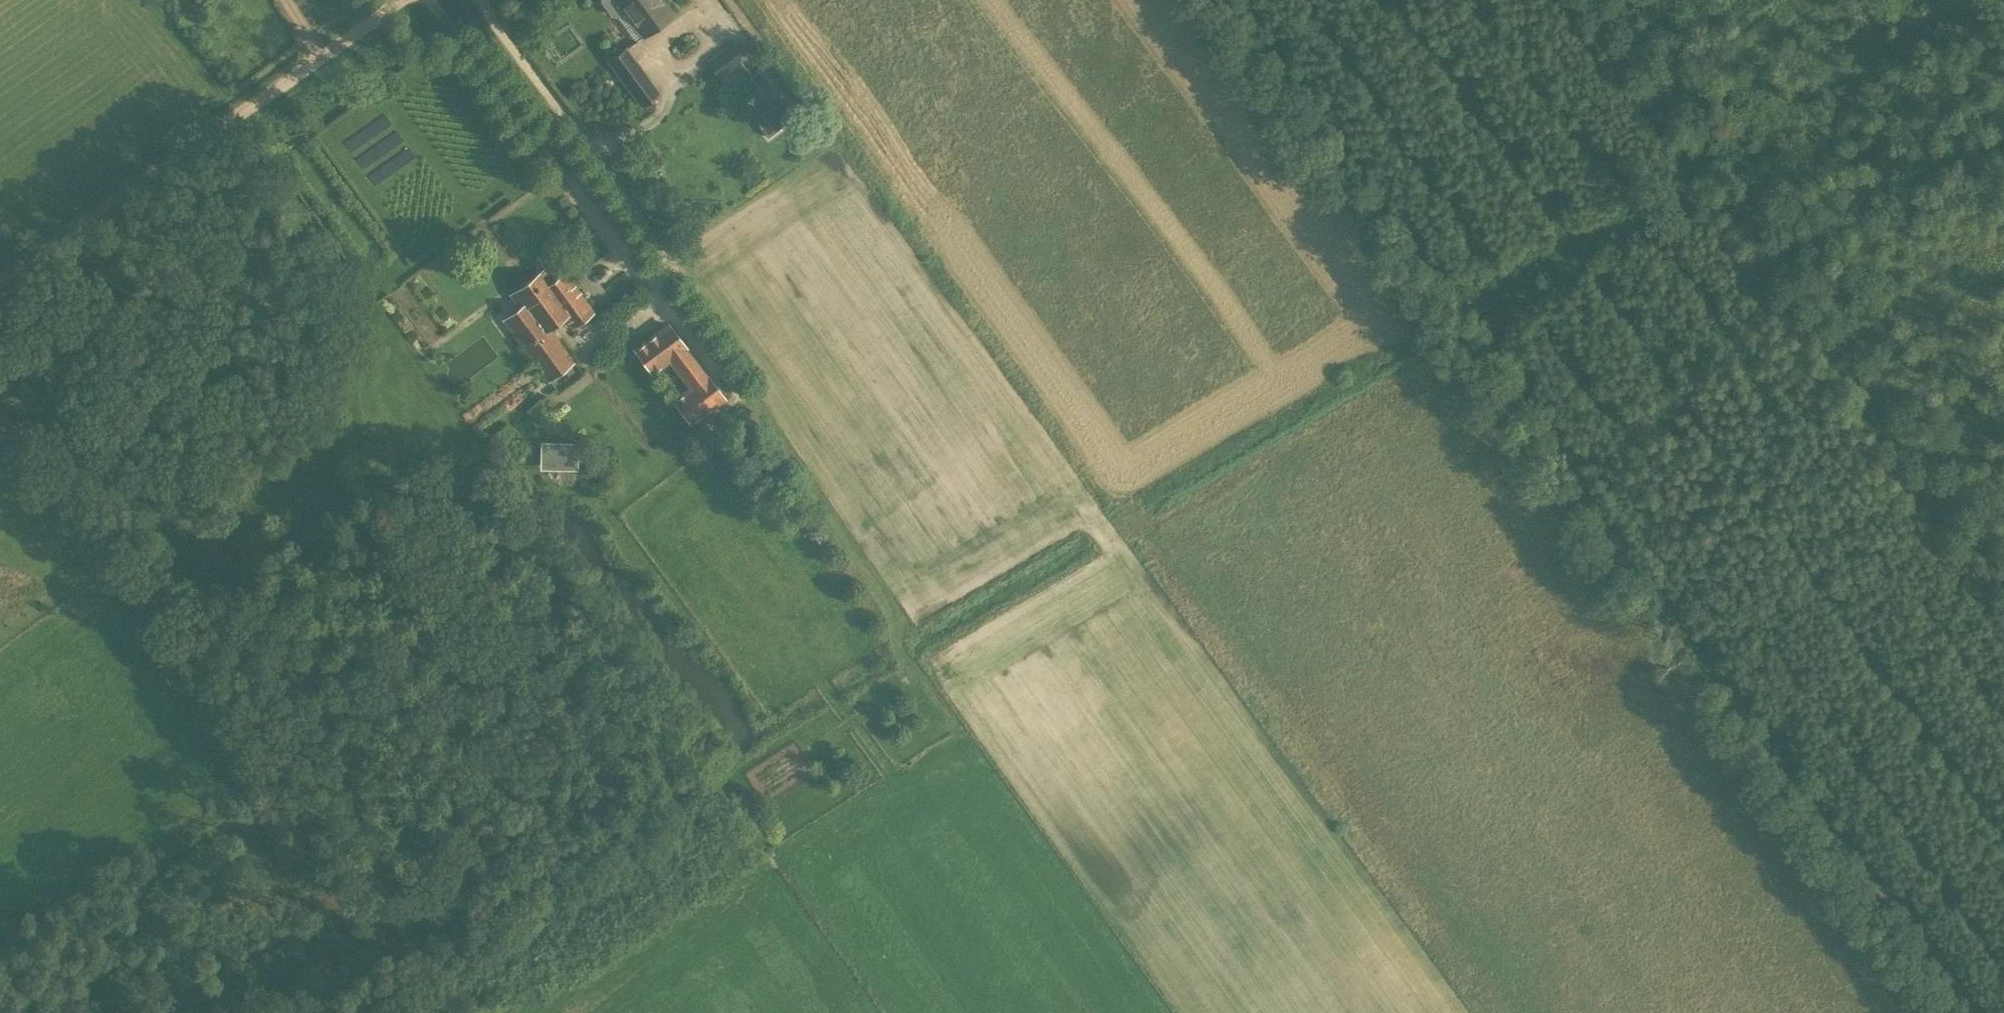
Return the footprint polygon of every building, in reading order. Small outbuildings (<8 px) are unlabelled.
[(618,16),(624,12),(642,37),(673,15),(662,0),(600,0),(600,1),(611,16),(618,16)] [(717,74),(740,58),(731,45),(708,62),(717,74)] [(606,60),(640,107),(660,93),(626,46),(606,60)] [(758,71),(743,81),(763,108),(748,119),(763,141),(793,119),(758,71)] [(554,283),(545,270),(512,294),(523,308),(526,305),(532,313),(512,328),(549,379),(574,361),(549,327),(565,315),(574,327),(594,312),(566,274),(554,283)] [(668,321),(632,349),(652,374),(669,361),(688,387),(671,400),(689,425),(726,398),(668,321)]
